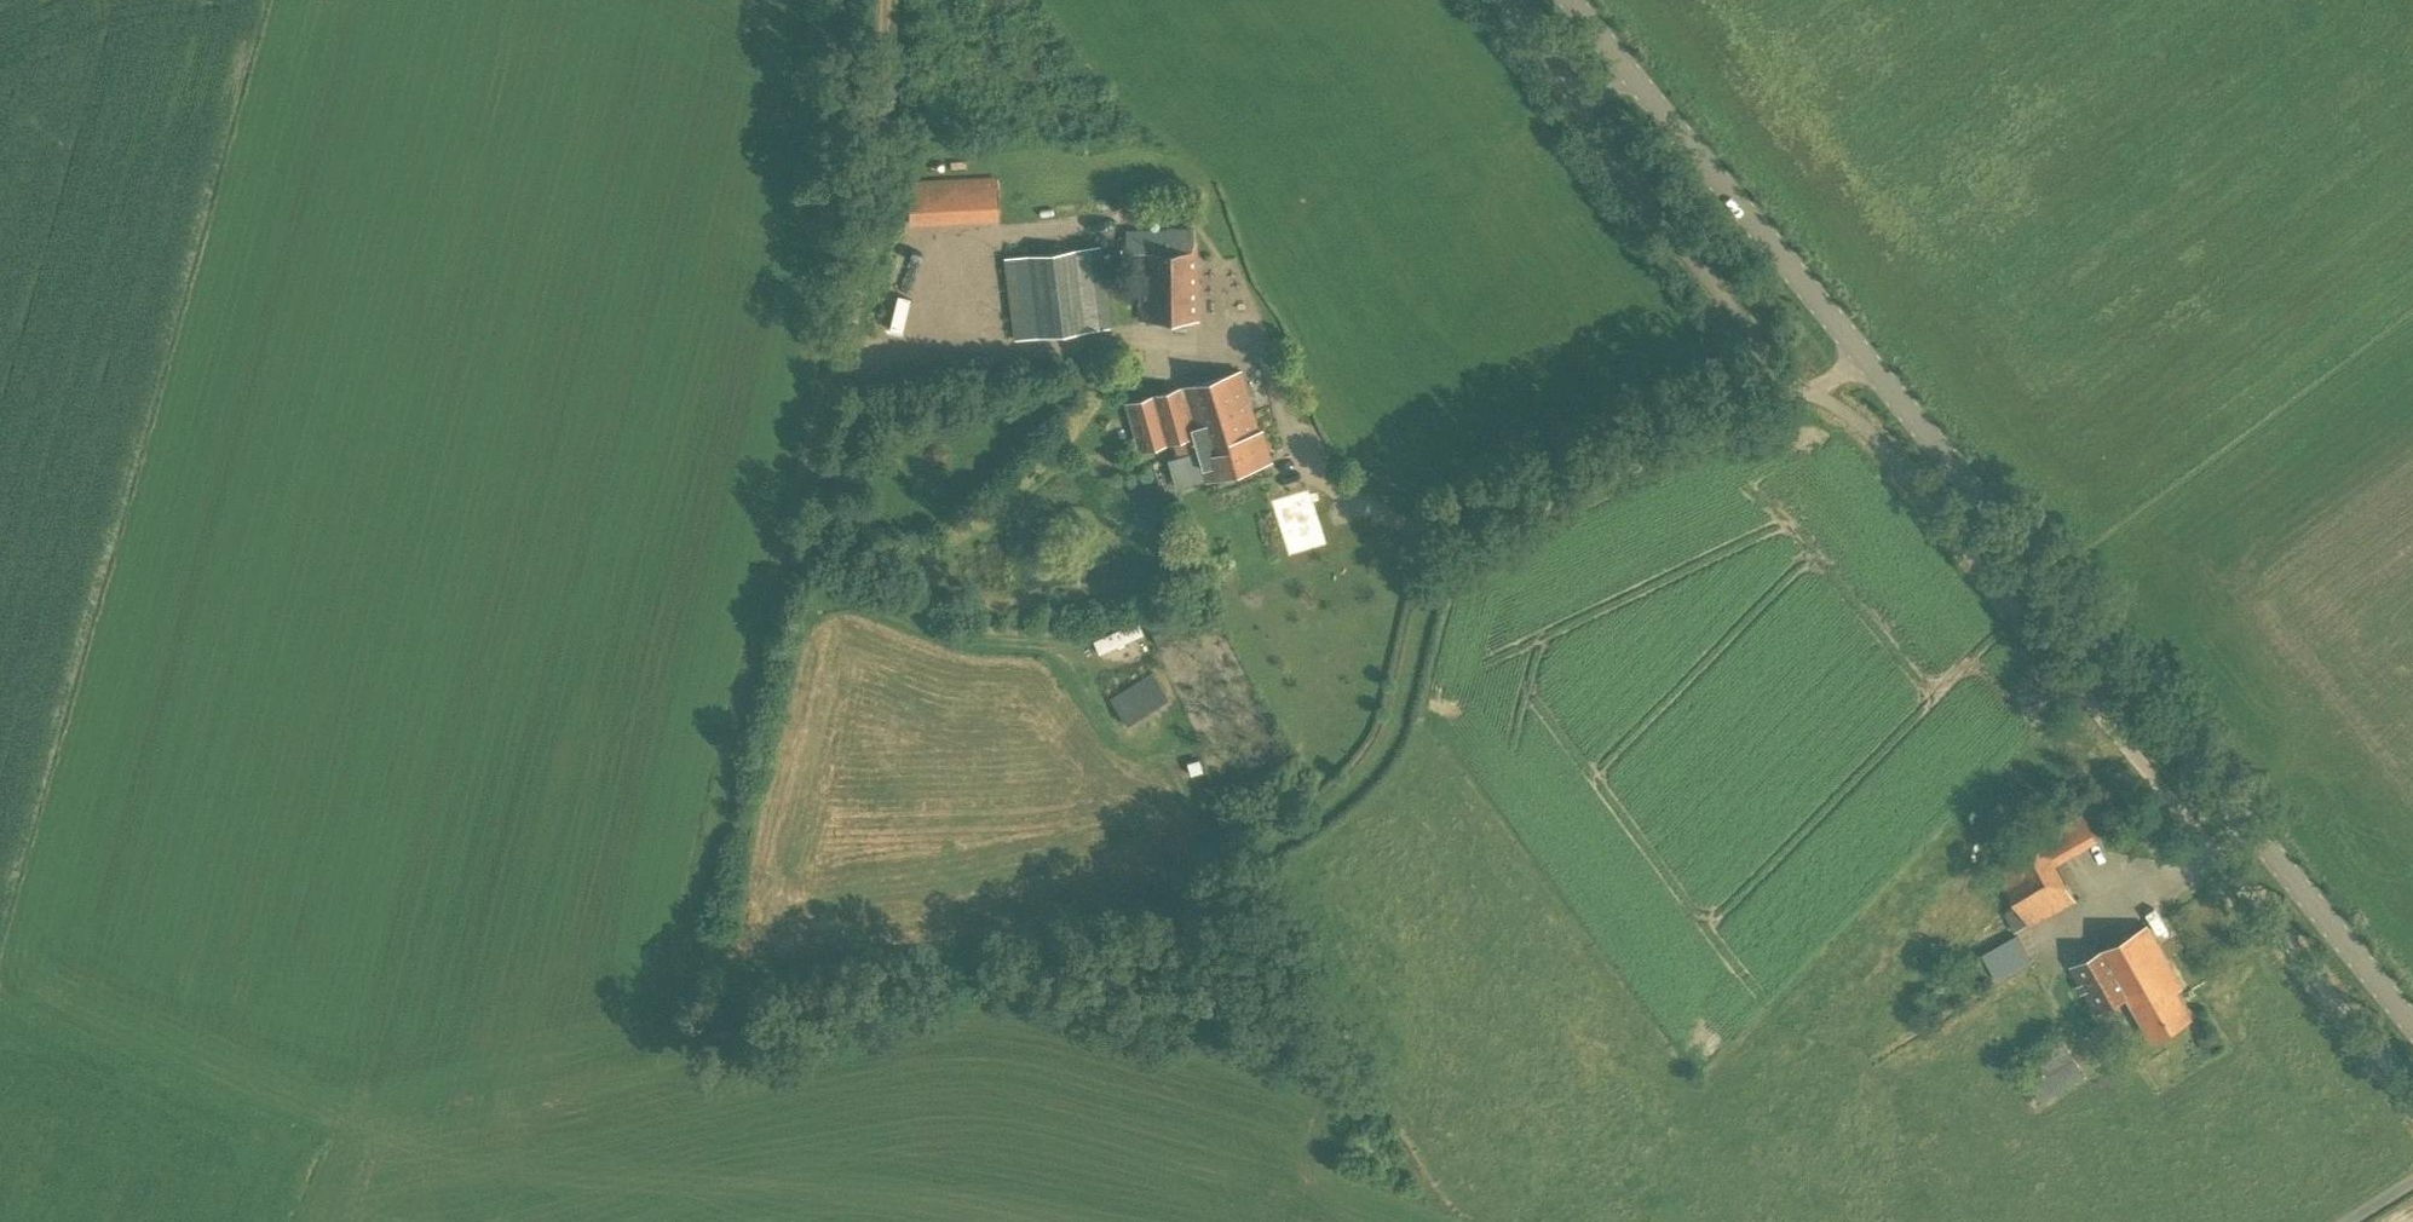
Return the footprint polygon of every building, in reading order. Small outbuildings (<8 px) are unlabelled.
[(996,179),(942,181),(944,225),(998,223),(996,179)] [(1192,227),(1125,228),(1125,253),(1138,252),(1139,304),(1136,304),(1136,321),(1199,320),(1196,240),(1194,240),(1192,227)] [(995,258),(1005,340),(1110,326),(1100,245),(995,258)] [(1139,451),(1159,445),(1181,438),(1185,454),(1167,459),(1176,489),(1271,460),(1261,428),(1258,429),(1240,370),(1125,403),(1139,451)] [(1095,637),(1101,650),(1146,631),(1140,617),(1095,637)] [(1109,698),(1127,725),(1168,698),(1151,671),(1109,698)] [(2042,837),(1994,865),(2017,906),(2004,913),(2014,932),(2015,931),(2028,924),(2029,926),(2076,900),(2067,884),(2068,883),(2057,863),(2098,840),(2083,814),(2042,837)] [(2102,949),(2127,995),(2153,1040),(2192,1017),(2177,990),(2184,986),(2165,953),(2148,924),(2102,949)] [(2017,934),(1982,954),(1997,981),(2032,961),(2017,934)] [(2097,1012),(2127,995),(2102,949),(2071,966),(2097,1012)]
